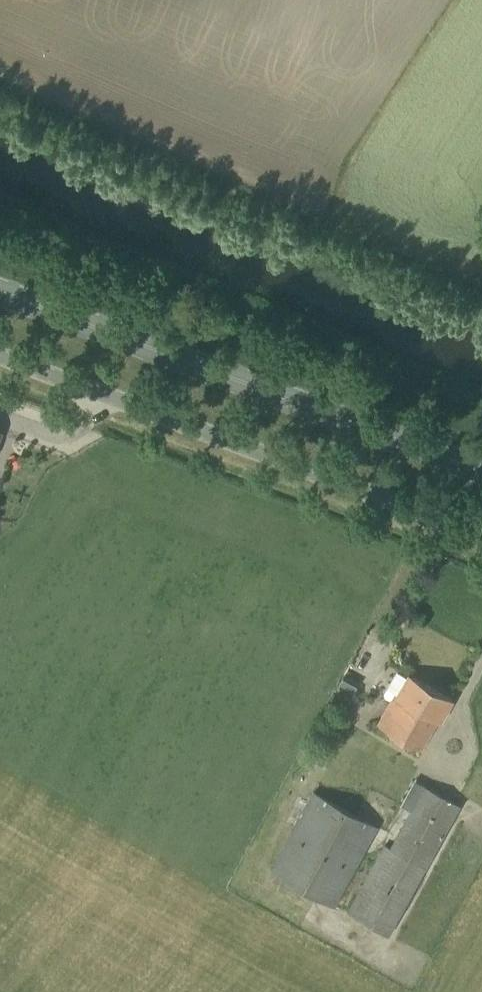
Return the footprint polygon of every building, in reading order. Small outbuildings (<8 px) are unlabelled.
[(345,673),(339,684),(353,691),(359,680),(345,673)] [(453,700),(408,673),(393,698),(392,698),(377,723),(421,749),(438,719),(441,721),(453,700)] [(389,936),(461,805),(422,785),(390,847),(383,844),(346,912),(389,936)] [(335,908),(379,826),(313,790),(269,871),(335,908)]
